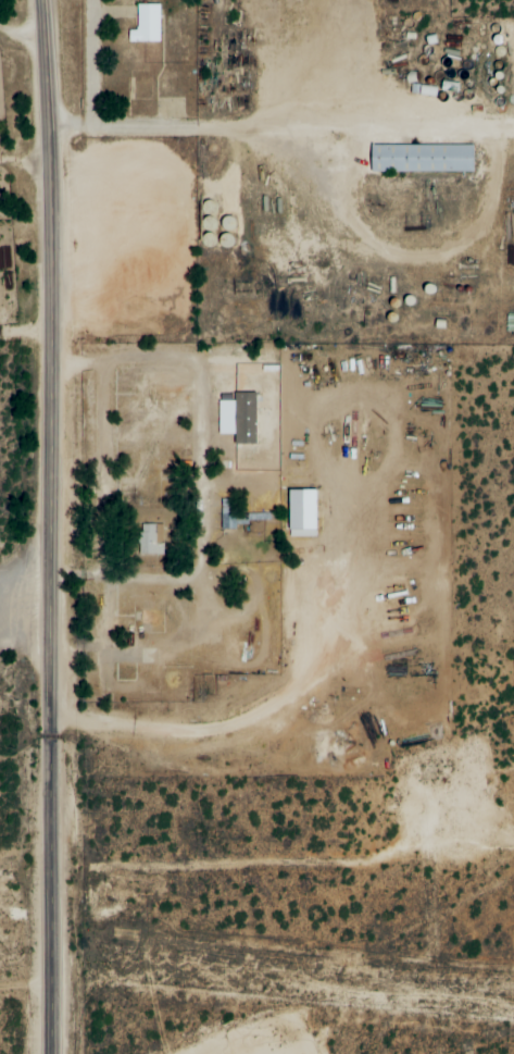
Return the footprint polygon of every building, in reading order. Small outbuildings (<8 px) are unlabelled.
[(158,5),(135,5),(136,31),(127,31),(127,43),(159,43),(158,5)] [(472,146),(369,145),(369,172),(471,173),(472,146)] [(254,394),(233,394),(233,401),(217,401),(217,435),(234,435),(234,445),(255,445),(254,394)] [(286,491),(288,538),(315,537),(314,491),(286,491)] [(162,525),(139,525),(138,555),(161,555),(162,525)]
